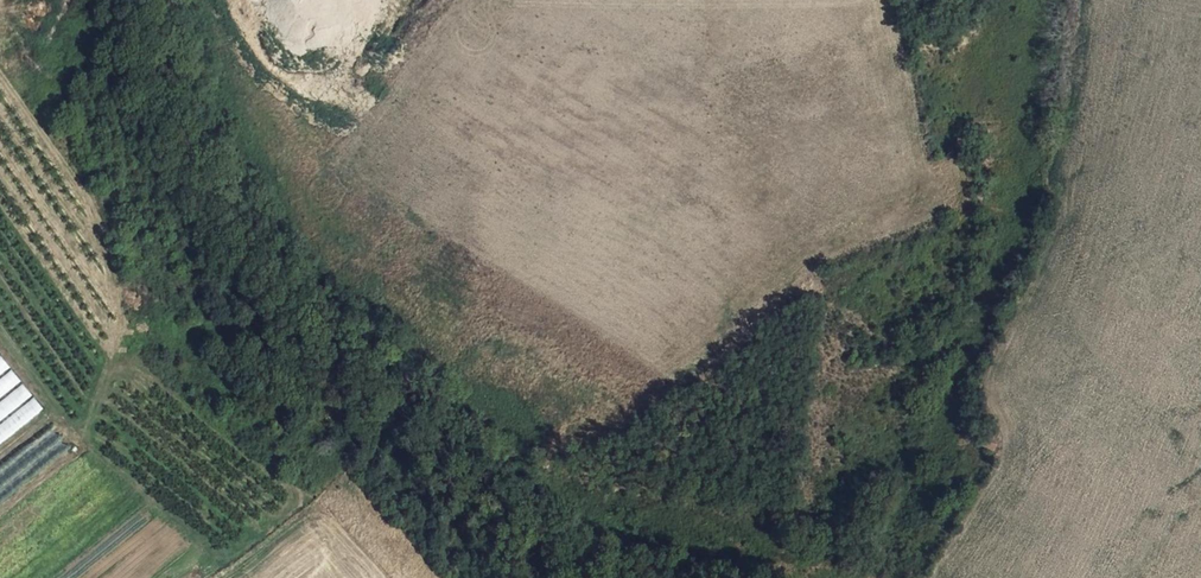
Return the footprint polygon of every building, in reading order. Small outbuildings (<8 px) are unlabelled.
[(0,356),(0,377),(11,368),(1,355),(0,356)] [(0,379),(0,400),(22,382),(12,369),(0,379)] [(0,401),(0,422),(33,395),(23,383),(0,401)] [(0,424),(0,445),(44,409),(34,396),(0,424)] [(996,445),(982,438),(977,449),(991,456),(996,445)]
